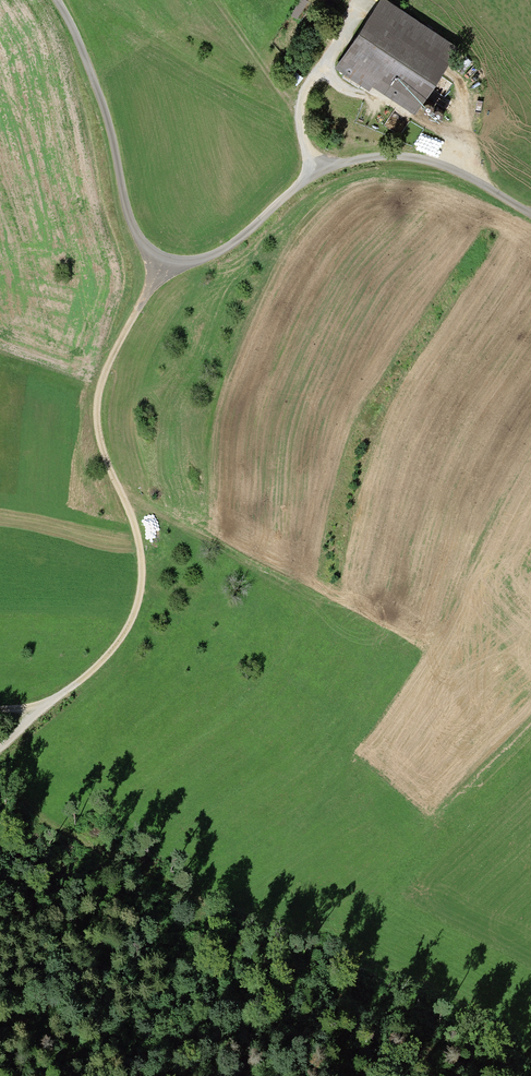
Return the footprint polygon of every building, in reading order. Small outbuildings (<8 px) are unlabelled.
[(309,0),(299,0),(291,14),(300,19),(311,1),(309,0)] [(391,0),(378,0),(335,65),(370,88),(372,84),(414,112),(459,45),(391,0)]
